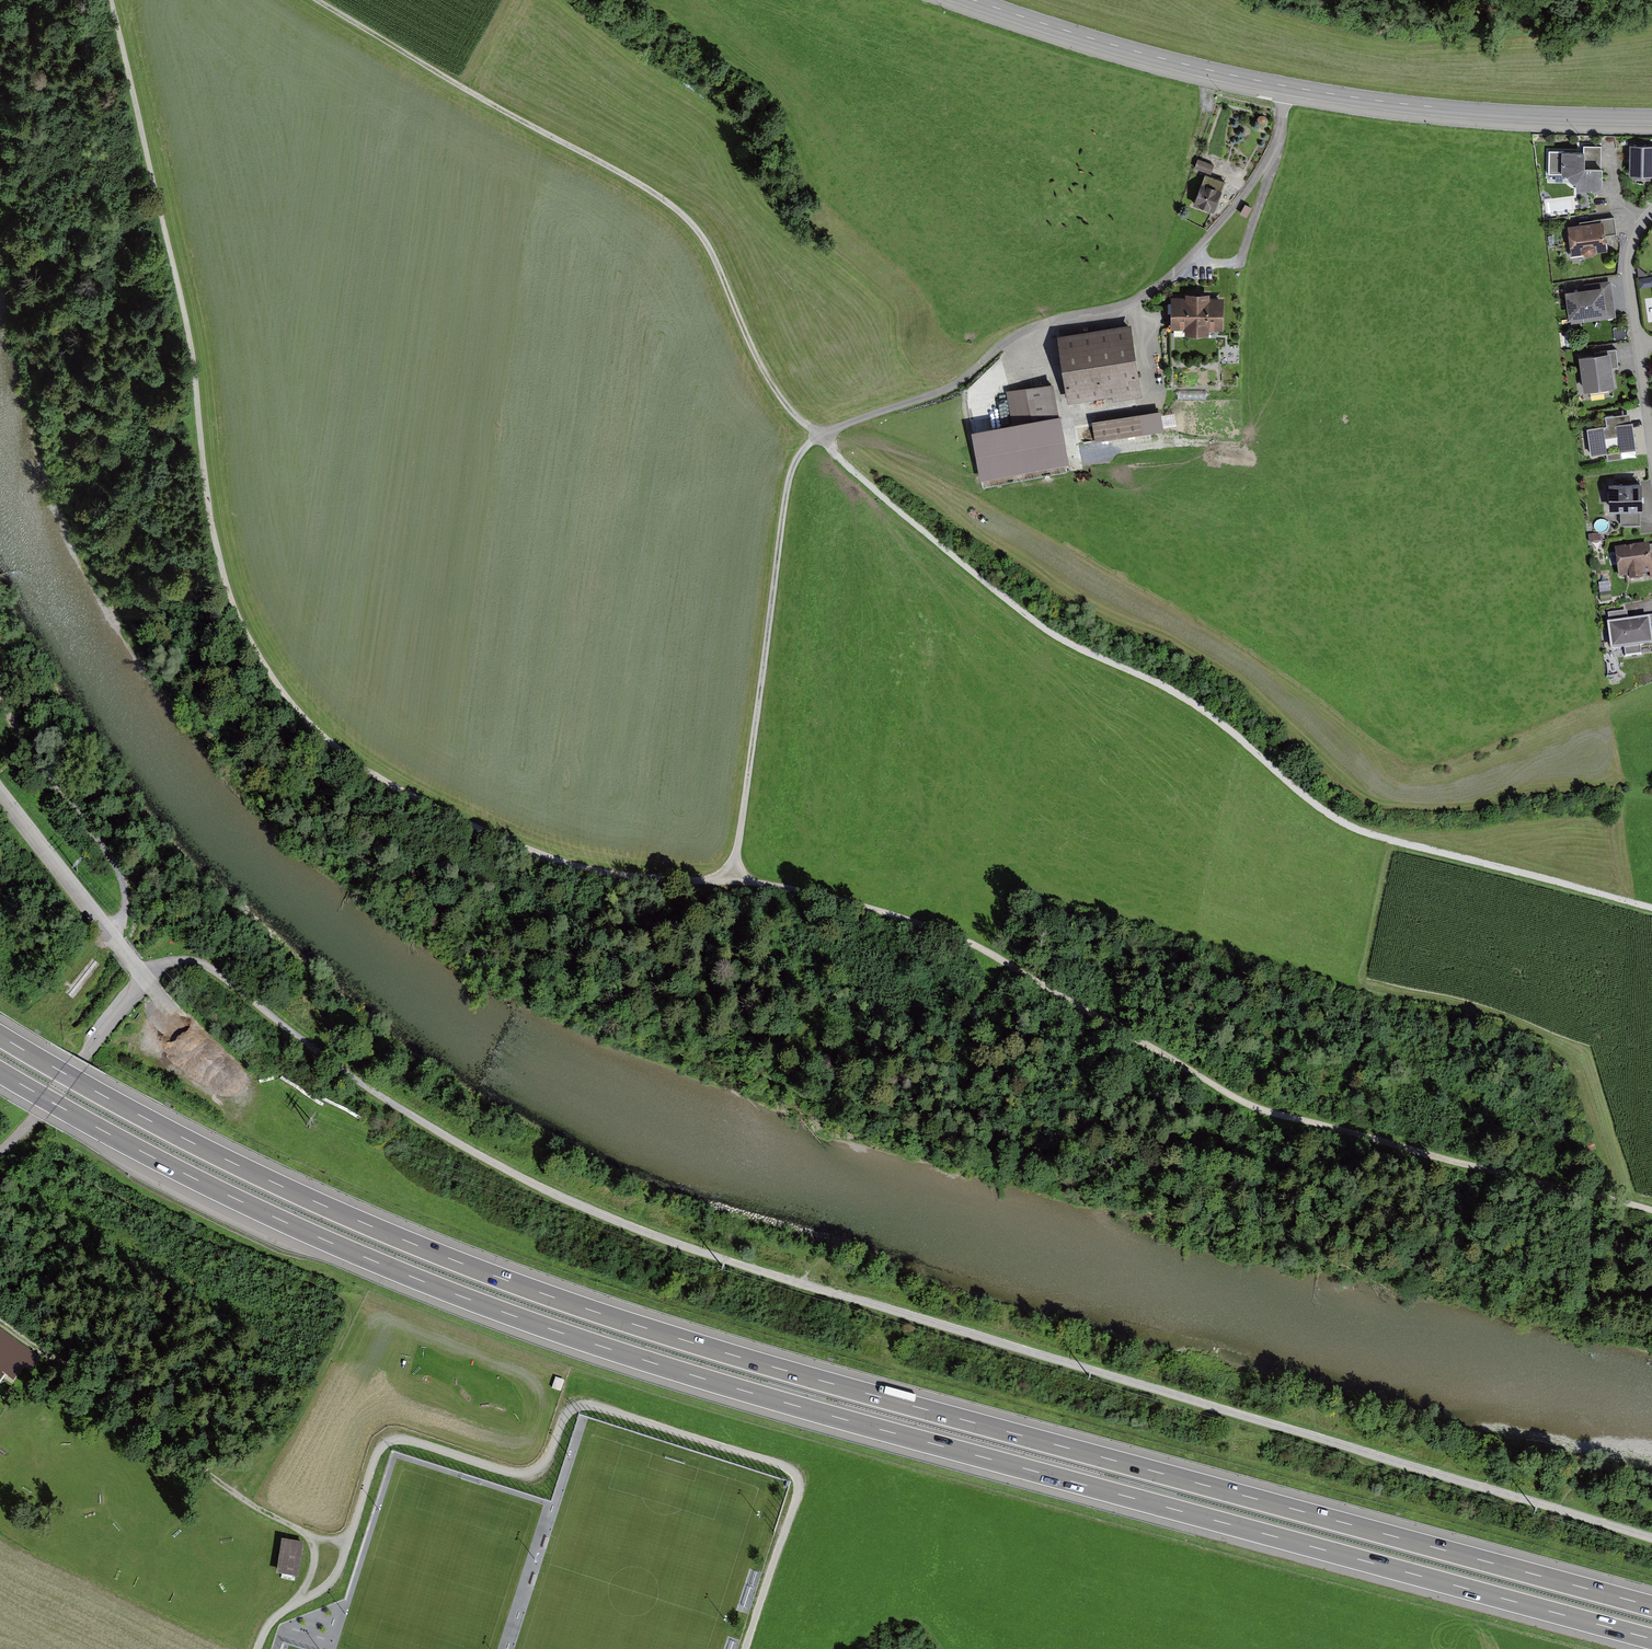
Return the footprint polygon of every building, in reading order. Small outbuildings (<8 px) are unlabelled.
[(1586,152),(1548,151),(1550,175),(1568,176),(1568,185),(1576,193),(1596,193),(1603,188),(1601,147),(1586,146),(1586,152)] [(1631,146),(1630,176),(1651,176),(1651,146),(1631,146)] [(1215,165),(1197,158),(1192,170),(1205,175),(1195,201),(1216,209),(1226,182),(1211,176),(1215,165)] [(1194,203),(1201,184),(1194,181),(1186,200),(1194,203)] [(1579,226),(1569,227),(1571,256),(1607,253),(1605,236),(1615,235),(1614,219),(1579,222),(1579,226)] [(1586,290),(1567,291),(1569,319),(1583,318),(1583,321),(1615,319),(1613,281),(1585,283),(1586,290)] [(1185,296),(1171,297),(1172,329),(1185,329),(1185,336),(1209,335),(1209,330),(1224,329),(1222,297),(1208,298),(1208,295),(1188,296),(1185,296)] [(1131,326),(1058,336),(1067,401),(1110,395),(1111,401),(1141,397),(1131,326)] [(1610,353),(1581,357),(1585,392),(1614,388),(1610,353)] [(1053,387),(1009,395),(1015,427),(973,435),(982,488),(1068,472),(1053,387)] [(1092,420),(1095,442),(1164,431),(1161,410),(1092,420)] [(1607,425),(1588,428),(1592,454),(1635,449),(1631,415),(1606,418),(1607,425)] [(1643,483),(1610,483),(1610,512),(1619,512),(1619,523),(1642,524),(1643,483)] [(1616,547),(1619,577),(1650,574),(1650,577),(1651,577),(1651,555),(1650,544),(1616,547)] [(1608,613),(1612,651),(1651,647),(1651,615),(1650,615),(1650,617),(1629,619),(1628,611),(1608,613)] [(24,1368),(30,1372),(40,1357),(0,1329),(0,1380),(2,1377),(12,1384),(24,1368)] [(276,1573),(298,1576),(304,1542),(282,1538),(276,1573)]
